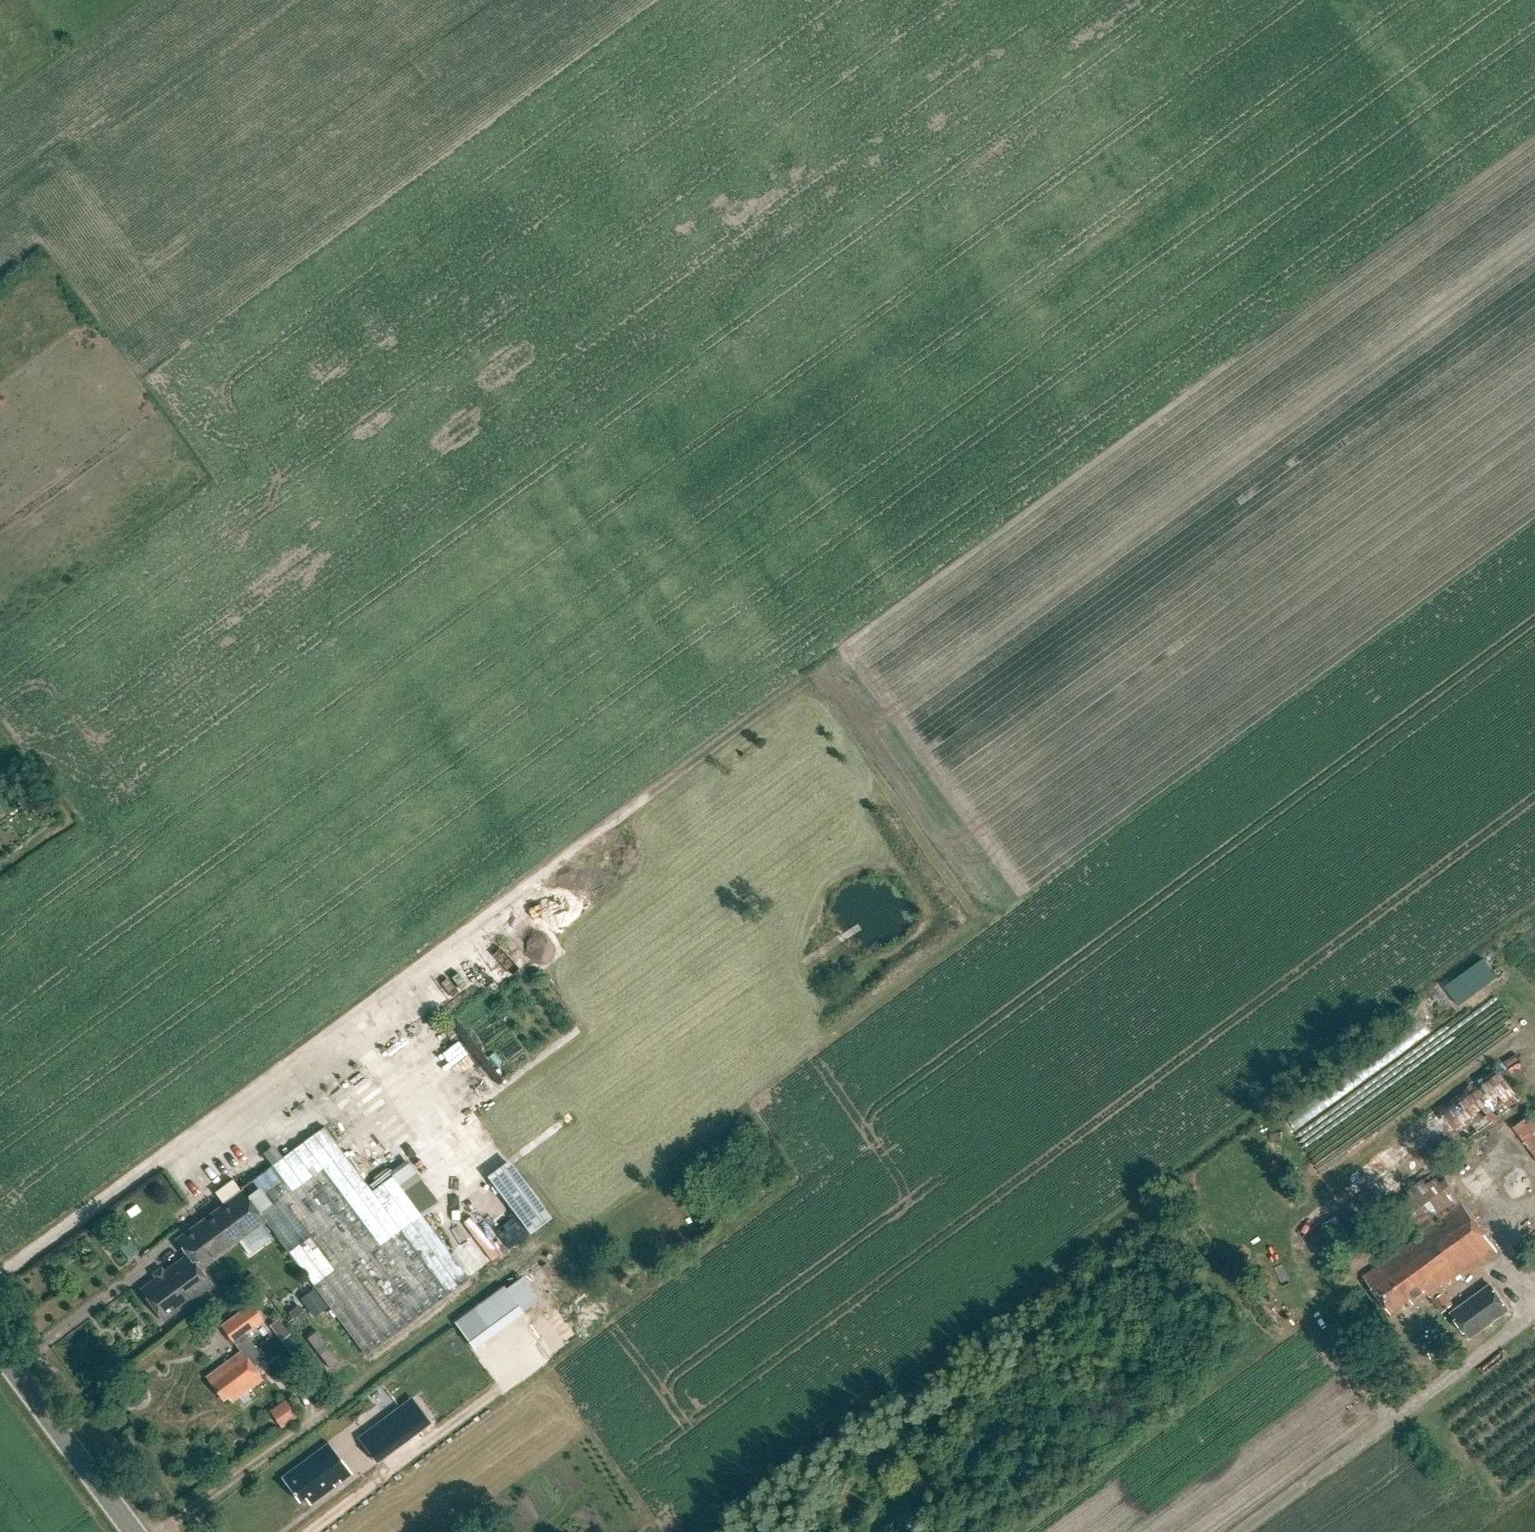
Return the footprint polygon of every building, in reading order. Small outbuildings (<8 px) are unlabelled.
[(1497,981),(1483,961),(1445,989),(1458,1008),(1497,981)] [(324,1126),(241,1188),(243,1190),(265,1221),(366,1356),(675,1125),(598,1022),(372,1190),(324,1126)] [(449,1076),(469,1067),(453,1033),(433,1043),(449,1076)] [(1426,1118),(1453,1153),(1522,1100),(1495,1065),(1426,1118)] [(486,1082),(467,1096),(473,1104),(491,1090),(486,1082)] [(1513,1126),(1534,1157),(1534,1110),(1513,1126)] [(1413,1240),(1463,1204),(1438,1168),(1388,1204),(1413,1240)] [(141,1289),(164,1321),(212,1285),(200,1269),(265,1221),(243,1190),(176,1239),(188,1254),(141,1289)] [(1443,1292),(1498,1252),(1463,1204),(1413,1240),(1363,1276),(1390,1314),(1410,1300),(1413,1304),(1427,1295),(1441,1314),(1453,1305),(1443,1292)] [(106,1234),(101,1227),(94,1233),(99,1239),(106,1234)] [(121,1230),(111,1237),(120,1249),(130,1242),(121,1230)] [(1534,1264),(1534,1249),(1526,1255),(1533,1266),(1534,1264)] [(304,1306),(318,1296),(306,1280),(292,1290),(304,1306)] [(507,1282),(456,1322),(478,1350),(529,1310),(507,1282)] [(1470,1338),(1508,1310),(1490,1285),(1451,1313),(1470,1338)] [(264,1320),(251,1303),(222,1325),(241,1351),(206,1377),(224,1400),(228,1397),(233,1402),(263,1379),(253,1366),(264,1358),(246,1334),(264,1320)] [(281,1341),(292,1356),(300,1350),(289,1335),(281,1341)] [(282,1429),(298,1418),(285,1400),(270,1411),(282,1429)] [(376,1424),(359,1400),(357,1401),(341,1413),(358,1437),(359,1436),(374,1425),(375,1425),(375,1424),(376,1424)] [(310,1504),(352,1473),(330,1444),(284,1478),(300,1499),(304,1496),(310,1504)]
